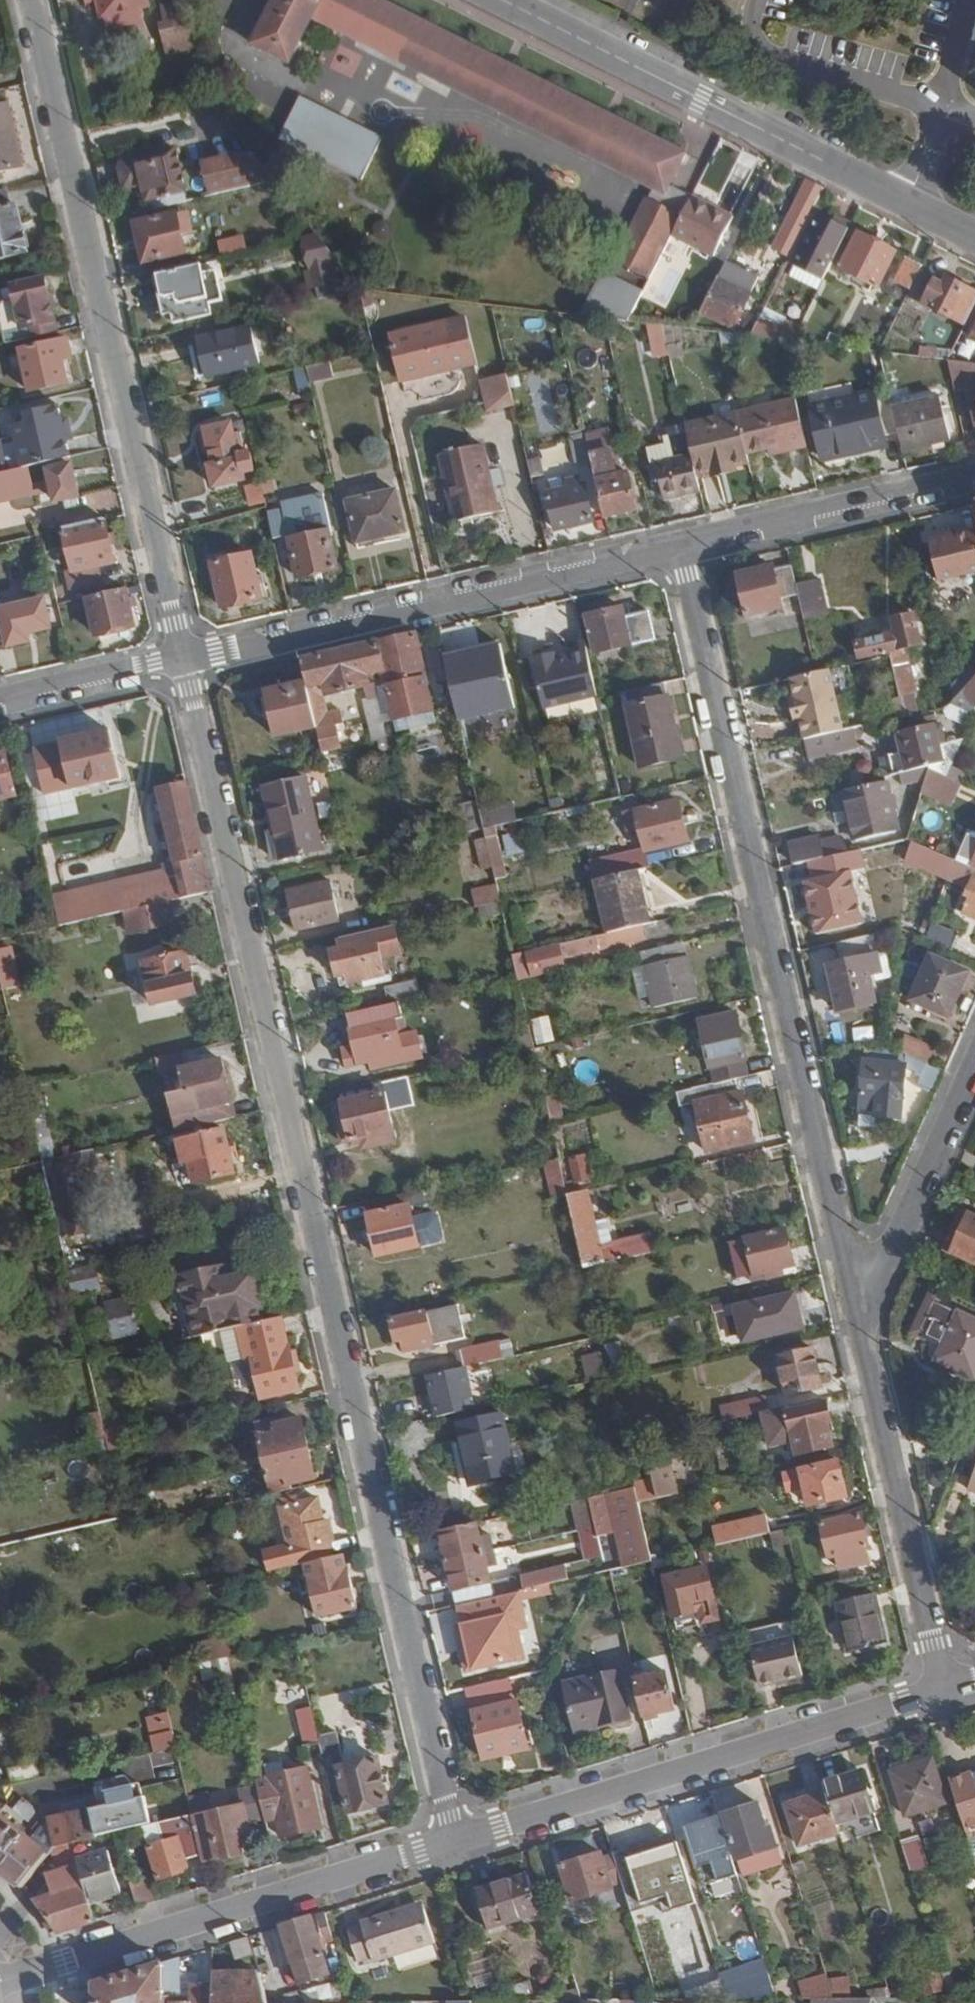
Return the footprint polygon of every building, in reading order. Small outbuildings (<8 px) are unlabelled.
[(101,16),(107,15),(110,29),(142,23),(139,9),(149,7),(147,0),(97,0),(101,16)] [(692,196),(669,184),(683,154),(378,0),(358,0),(354,9),(341,3),(342,0),(275,0),(252,44),(289,63),(311,18),(658,191),(652,201),(646,200),(615,261),(649,279),(673,235),(692,196)] [(358,0),(342,0),(341,3),(354,9),(358,0)] [(171,63),(202,57),(195,30),(165,37),(171,63)] [(338,45),(328,67),(354,78),(364,56),(338,45)] [(200,96),(197,82),(189,85),(191,98),(200,96)] [(379,139),(297,97),(277,138),(358,179),(379,139)] [(7,105),(0,107),(0,172),(21,167),(7,105)] [(175,150),(155,155),(156,162),(131,168),(123,171),(127,187),(143,182),(147,199),(185,191),(175,150)] [(205,166),(212,195),(263,183),(274,181),(254,154),(205,166)] [(156,162),(155,155),(130,161),(131,168),(156,162)] [(825,189),(808,181),(772,256),(787,264),(825,189)] [(5,189),(0,190),(0,259),(28,253),(16,207),(9,209),(5,189)] [(733,217),(692,196),(673,235),(713,256),(733,217)] [(195,234),(188,212),(136,223),(143,262),(186,252),(183,235),(195,234)] [(823,280),(850,227),(833,220),(832,224),(817,216),(793,266),(823,280)] [(876,288),(893,255),(857,235),(840,269),(876,288)] [(218,242),(222,257),(251,250),(247,236),(218,242)] [(307,289),(332,285),(326,246),(301,250),(307,289)] [(918,276),(922,266),(907,259),(893,284),(910,291),(918,276)] [(732,260),(725,273),(756,289),(763,275),(732,260)] [(201,265),(165,274),(172,305),(175,321),(212,313),(209,297),(204,272),(201,265)] [(209,272),(204,272),(209,297),(214,295),(209,272)] [(629,321),(643,292),(602,272),(581,315),(603,318),(629,321)] [(172,305),(165,274),(155,276),(162,307),(172,305)] [(918,276),(909,296),(964,326),(966,324),(974,305),(974,293),(948,279),(943,287),(934,281),(934,283),(918,276)] [(44,334),(57,330),(43,277),(11,284),(24,339),(44,334)] [(752,294),(718,277),(700,313),(735,328),(752,294)] [(966,324),(974,329),(974,305),(966,324)] [(773,314),(764,309),(751,336),(775,339),(778,327),(769,323),(773,314)] [(463,316),(390,333),(401,379),(474,362),(463,316)] [(648,325),(651,357),(666,356),(663,324),(648,325)] [(260,364),(251,328),(197,340),(205,375),(260,364)] [(46,343),(44,334),(24,339),(26,347),(20,349),(20,352),(23,364),(29,390),(67,382),(60,358),(70,355),(66,338),(46,343)] [(13,366),(23,364),(20,352),(10,355),(13,366)] [(947,360),(953,388),(965,386),(964,378),(974,376),(974,363),(947,360)] [(336,361),(307,368),(310,382),(339,374),(336,361)] [(507,375),(479,382),(485,404),(486,412),(513,406),(507,375)] [(552,379),(535,380),(538,432),(555,431),(552,379)] [(893,409),(890,397),(875,400),(874,396),(812,409),(823,458),(885,444),(884,437),(899,434),(893,409)] [(778,451),(806,446),(795,399),(737,412),(746,452),(766,448),(776,445),(778,451)] [(899,434),(902,449),(948,439),(939,399),(893,409),(899,434)] [(60,458),(71,456),(57,405),(26,411),(38,463),(42,463),(50,460),(60,458)] [(728,465),(748,461),(746,452),(737,412),(684,424),(691,457),(696,472),(716,467),(728,465)] [(206,429),(206,434),(211,452),(214,466),(209,467),(214,485),(244,479),(243,473),(252,470),(249,454),(239,455),(237,449),(243,447),(240,434),(246,432),(242,421),(206,429)] [(606,426),(585,431),(589,447),(610,443),(606,426)] [(211,452),(206,434),(201,436),(205,453),(211,452)] [(575,468),(592,463),(585,436),(569,439),(575,468)] [(545,468),(569,460),(564,442),(539,450),(545,468)] [(769,454),(778,451),(776,445),(766,448),(769,454)] [(492,505),(478,446),(440,454),(456,521),(498,512),(495,504),(492,505)] [(526,460),(530,477),(541,474),(538,457),(526,460)] [(665,498),(700,491),(696,472),(691,457),(656,464),(665,498)] [(62,464),(60,458),(50,460),(51,468),(48,468),(55,500),(77,494),(71,463),(62,464)] [(42,463),(44,469),(48,468),(51,468),(50,460),(42,463)] [(38,463),(26,466),(28,476),(45,473),(44,469),(42,463),(38,463)] [(730,470),(728,465),(716,467),(717,473),(730,470)] [(596,480),(604,516),(636,510),(628,474),(596,480)] [(559,486),(565,483),(562,476),(550,479),(553,493),(560,491),(559,486)] [(265,501),(261,482),(247,485),(250,505),(265,501)] [(566,490),(565,483),(559,486),(560,491),(553,493),(548,494),(556,529),(593,521),(585,486),(566,490)] [(405,532),(396,492),(347,502),(356,542),(405,532)] [(288,534),(282,509),(270,512),(275,536),(288,534)] [(115,562),(103,518),(66,528),(75,571),(115,562)] [(930,541),(966,534),(964,527),(928,536),(930,541)] [(337,569),(326,532),(291,540),(299,577),(337,569)] [(966,534),(930,541),(938,581),(974,574),(974,571),(972,557),(974,557),(974,532),(966,534)] [(260,597),(251,555),(212,563),(222,606),(260,597)] [(796,585),(792,567),(776,570),(775,568),(741,576),(748,615),(782,608),(781,599),(798,595),(796,585)] [(796,585),(798,595),(803,619),(826,613),(818,580),(796,585)] [(135,625),(127,588),(91,597),(99,633),(135,625)] [(29,640),(29,631),(49,627),(43,600),(0,610),(0,646),(29,640)] [(656,642),(649,614),(625,620),(623,610),(587,619),(596,655),(656,642)] [(880,653),(882,658),(894,655),(903,696),(914,693),(916,693),(906,647),(920,645),(914,614),(891,619),(895,633),(855,642),(858,659),(880,653)] [(415,635),(377,644),(383,670),(371,673),(375,687),(375,689),(388,685),(395,721),(432,713),(423,677),(426,677),(415,635)] [(598,699),(584,640),(532,653),(545,710),(598,699)] [(377,644),(303,661),(308,685),(318,727),(325,754),(343,750),(339,727),(347,726),(344,712),(330,715),(326,698),(375,687),(371,673),(383,670),(377,644)] [(466,652),(446,657),(460,720),(516,708),(501,644),(481,649),(483,656),(468,660),(466,652)] [(481,649),(466,652),(468,660),(483,656),(481,649)] [(800,719),(804,740),(843,731),(830,669),(815,672),(790,678),(795,698),(792,698),(797,720),(800,719)] [(954,702),(952,705),(973,714),(974,709),(974,679),(954,702)] [(681,758),(666,684),(625,693),(628,707),(627,708),(641,768),(681,758)] [(318,727),(308,685),(269,693),(278,736),(318,727)] [(388,685),(375,689),(378,700),(383,724),(395,721),(388,685)] [(903,696),(908,716),(919,713),(914,693),(903,696)] [(797,720),(792,698),(789,699),(794,721),(797,720)] [(367,703),(376,742),(386,740),(383,724),(378,700),(367,703)] [(970,719),(973,714),(952,705),(943,707),(970,719)] [(434,723),(432,713),(395,721),(398,731),(434,723)] [(887,757),(890,777),(899,774),(929,768),(945,776),(960,743),(941,746),(937,726),(896,736),(900,753),(887,757)] [(844,731),(804,740),(809,758),(857,748),(852,729),(844,731)] [(103,783),(121,779),(110,731),(63,742),(74,790),(103,783)] [(8,755),(0,757),(0,797),(16,793),(8,755)] [(929,768),(899,774),(901,785),(926,780),(929,768)] [(959,781),(945,776),(929,768),(926,780),(921,793),(950,804),(959,781)] [(323,848),(306,777),(266,786),(282,857),(323,848)] [(842,793),(846,813),(848,823),(852,841),(892,832),(887,808),(891,807),(890,797),(885,797),(882,784),(842,793)] [(204,858),(187,785),(161,791),(177,864),(204,858)] [(465,822),(467,833),(476,830),(485,829),(478,799),(460,803),(461,807),(465,822)] [(687,842),(677,801),(633,812),(642,852),(687,842)] [(465,822),(461,807),(443,811),(446,826),(465,822)] [(848,823),(846,813),(830,816),(832,826),(848,823)] [(496,826),(485,829),(487,838),(494,868),(497,881),(508,878),(496,826)] [(487,838),(485,829),(476,830),(479,839),(487,838)] [(974,869),(974,832),(971,830),(957,861),(974,868),(974,869)] [(494,868),(487,838),(479,839),(477,840),(484,870),(494,868)] [(792,844),(796,865),(803,864),(846,854),(843,839),(822,844),(820,838),(792,844)] [(948,880),(952,870),(955,860),(908,840),(905,861),(948,880)] [(846,854),(803,864),(815,922),(848,915),(845,904),(855,901),(850,875),(839,877),(829,879),(827,868),(836,866),(849,863),(846,854)] [(204,858),(177,864),(165,866),(166,873),(125,882),(127,891),(131,909),(133,909),(141,907),(158,903),(173,900),(212,891),(204,858)] [(974,868),(955,860),(952,870),(974,880),(974,869),(974,868)] [(829,879),(839,877),(836,866),(827,868),(829,879)] [(649,924),(638,870),(597,879),(610,933),(649,924)] [(340,921),(332,883),(291,892),(300,930),(340,921)] [(965,912),(974,917),(974,885),(965,912)] [(473,892),(477,907),(501,901),(498,886),(473,892)] [(141,907),(133,909),(138,930),(178,921),(173,900),(158,903),(141,907)] [(927,940),(951,951),(957,934),(933,923),(927,940)] [(399,924),(340,938),(341,947),(334,949),(339,975),(349,974),(352,982),(364,978),(389,972),(387,956),(392,955),(404,952),(399,924)] [(518,973),(520,980),(565,970),(561,955),(611,943),(609,933),(514,955),(518,973)] [(872,934),(837,943),(841,958),(875,950),(872,934)] [(687,956),(684,943),(644,952),(657,1006),(699,997),(689,956),(687,956)] [(0,952),(0,972),(4,987),(19,983),(12,950),(0,952)] [(197,996),(188,953),(146,963),(155,1006),(197,996)] [(389,972),(390,976),(396,975),(392,955),(387,956),(389,972)] [(880,972),(876,956),(830,967),(833,984),(832,985),(833,990),(835,990),(839,1011),(877,1002),(872,981),(876,980),(874,973),(880,972)] [(968,975),(931,959),(912,1000),(949,1017),(968,975)] [(389,972),(364,978),(366,984),(390,978),(390,976),(389,972)] [(395,983),(399,1000),(401,1000),(425,994),(421,976),(395,983)] [(356,1042),(344,1044),(348,1063),(374,1058),(382,1056),(383,1063),(406,1058),(396,1017),(404,1015),(401,1000),(399,1000),(349,1011),(356,1042)] [(349,1011),(337,1014),(344,1044),(356,1042),(349,1011)] [(737,1078),(749,1076),(745,1061),(749,1059),(739,1012),(702,1021),(712,1068),(714,1067),(718,1083),(737,1078)] [(547,1015),(529,1019),(535,1044),(552,1040),(547,1015)] [(517,1027),(522,1051),(535,1048),(530,1024),(517,1027)] [(909,1055),(924,1061),(929,1063),(934,1050),(906,1036),(898,1050),(909,1055)] [(887,1046),(868,1050),(862,1112),(901,1116),(909,1055),(898,1050),(887,1046)] [(382,1056),(374,1058),(376,1065),(383,1063),(382,1056)] [(182,1071),(194,1127),(239,1117),(226,1061),(182,1071)] [(932,1088),(940,1068),(929,1063),(924,1061),(915,1081),(932,1088)] [(385,1080),(390,1109),(412,1105),(406,1076),(385,1080)] [(718,1083),(693,1089),(707,1152),(754,1141),(743,1093),(741,1093),(737,1078),(718,1083)] [(397,1142),(385,1089),(339,1100),(350,1147),(360,1144),(361,1150),(397,1142)] [(556,1096),(547,1098),(552,1121),(562,1119),(556,1096)] [(34,1121),(44,1161),(50,1160),(42,1120),(34,1121)] [(192,1162),(196,1182),(236,1173),(226,1130),(181,1140),(186,1163),(192,1162)] [(765,1149),(725,1158),(728,1172),(769,1163),(765,1149)] [(97,1163),(94,1150),(55,1159),(71,1231),(90,1227),(76,1168),(97,1163)] [(554,1197),(569,1194),(560,1157),(546,1160),(554,1197)] [(582,1181),(578,1157),(564,1160),(569,1184),(582,1181)] [(196,1182),(192,1162),(186,1163),(180,1165),(185,1184),(196,1182)] [(423,1188),(367,1201),(379,1255),(420,1245),(409,1203),(425,1200),(423,1188)] [(569,1194),(586,1268),(656,1252),(652,1235),(612,1244),(613,1248),(603,1250),(589,1189),(569,1194)] [(972,1215),(955,1252),(974,1261),(974,1216),(972,1215)] [(797,1266),(789,1229),(750,1238),(733,1242),(741,1278),(754,1275),(755,1281),(769,1278),(787,1274),(786,1268),(797,1266)] [(68,1271),(74,1294),(90,1291),(90,1285),(99,1283),(95,1265),(68,1271)] [(191,1318),(196,1337),(224,1330),(229,1329),(264,1321),(261,1306),(264,1305),(257,1273),(230,1279),(228,1270),(218,1272),(217,1268),(168,1280),(177,1318),(184,1321),(191,1318)] [(736,1306),(736,1308),(743,1339),(743,1340),(802,1328),(795,1294),(736,1306)] [(138,1330),(131,1299),(109,1304),(117,1334),(138,1330)] [(934,1299),(919,1329),(928,1333),(927,1336),(937,1341),(930,1356),(974,1377),(974,1319),(934,1299)] [(466,1337),(459,1305),(394,1319),(399,1341),(404,1339),(407,1350),(466,1337)] [(743,1339),(736,1308),(725,1312),(731,1341),(743,1339)] [(289,1346),(283,1317),(264,1321),(229,1329),(224,1330),(230,1361),(254,1356),(263,1398),(300,1389),(291,1345),(289,1346)] [(184,1321),(188,1338),(196,1337),(191,1318),(184,1321)] [(466,1350),(468,1366),(505,1358),(502,1341),(466,1350)] [(823,1387),(814,1350),(780,1357),(789,1394),(823,1387)] [(607,1376),(602,1354),(587,1358),(592,1379),(607,1376)] [(466,1366),(430,1374),(440,1415),(475,1408),(466,1366)] [(724,1420),(771,1410),(768,1398),(722,1408),(724,1420)] [(832,1424),(828,1403),(767,1417),(773,1447),(796,1441),(799,1453),(832,1446),(827,1425),(832,1424)] [(516,1472),(504,1415),(462,1424),(474,1481),(516,1472)] [(258,1424),(274,1494),(293,1490),(292,1485),(316,1479),(302,1420),(276,1427),(275,1421),(258,1424)] [(119,1427),(103,1430),(105,1444),(121,1441),(119,1427)] [(111,1458),(109,1451),(100,1453),(102,1460),(111,1458)] [(655,1482),(636,1487),(640,1501),(676,1492),(670,1456),(651,1459),(655,1482)] [(806,1470),(814,1506),(848,1498),(840,1463),(806,1470)] [(800,1509),(814,1506),(806,1470),(791,1473),(800,1509)] [(607,1493),(589,1497),(596,1526),(605,1524),(608,1524),(608,1520),(612,1507),(607,1493)] [(280,1502),(294,1565),(310,1562),(325,1559),(333,1557),(330,1542),(331,1540),(327,1522),(325,1522),(319,1498),(297,1503),(296,1498),(280,1502)] [(196,1519),(211,1516),(209,1508),(193,1511),(196,1519)] [(874,1549),(864,1509),(820,1519),(830,1560),(839,1557),(842,1570),(872,1563),(869,1552),(874,1549)] [(741,1522),(744,1540),(774,1533),(770,1516),(741,1522)] [(478,1522),(443,1530),(450,1559),(486,1552),(478,1522)] [(619,1528),(627,1566),(653,1561),(644,1522),(619,1528)] [(605,1524),(596,1526),(598,1535),(607,1533),(605,1524)] [(595,1527),(578,1530),(583,1560),(600,1557),(595,1527)] [(486,1552),(450,1559),(453,1573),(456,1589),(492,1581),(486,1552)] [(325,1559),(310,1562),(313,1576),(311,1577),(320,1616),(360,1608),(351,1569),(349,1569),(345,1554),(333,1557),(325,1559)] [(653,1561),(655,1567),(666,1565),(665,1558),(653,1561)] [(450,1559),(439,1562),(442,1575),(453,1573),(450,1559)] [(234,1572),(235,1579),(277,1569),(276,1562),(234,1572)] [(564,1564),(518,1574),(521,1588),(567,1578),(564,1564)] [(699,1600),(714,1597),(708,1569),(669,1578),(677,1614),(696,1611),(694,1601),(699,1600)] [(552,1598),(548,1584),(527,1588),(529,1603),(552,1598)] [(518,1590),(453,1605),(457,1624),(451,1625),(463,1676),(515,1664),(525,1662),(517,1631),(527,1629),(518,1590)] [(886,1638),(876,1594),(841,1602),(851,1646),(886,1638)] [(717,1609),(714,1597),(699,1600),(702,1612),(717,1609)] [(804,1676),(793,1630),(755,1639),(763,1685),(804,1676)] [(226,1644),(229,1658),(242,1655),(239,1641),(226,1644)] [(205,1648),(208,1663),(229,1658),(226,1644),(205,1648)] [(637,1678),(645,1714),(652,1712),(653,1717),(660,1716),(659,1711),(676,1708),(668,1670),(637,1678)] [(632,1716),(621,1671),(567,1683),(578,1728),(632,1716)] [(530,1749),(519,1701),(476,1711),(487,1759),(530,1749)] [(173,1730),(169,1711),(149,1715),(153,1734),(173,1730)] [(153,1734),(156,1749),(177,1745),(173,1730),(153,1734)] [(323,1734),(330,1763),(358,1757),(355,1745),(340,1748),(335,1731),(323,1734)] [(177,1745),(156,1749),(160,1762),(156,1764),(162,1790),(155,1801),(159,1821),(193,1814),(177,1745)] [(389,1802),(378,1756),(339,1766),(349,1812),(389,1802)] [(948,1804),(934,1760),(923,1765),(920,1757),(894,1765),(909,1816),(948,1804)] [(322,1827),(309,1768),(294,1772),(290,1758),(266,1764),(270,1779),(259,1781),(270,1825),(280,1823),(284,1836),(322,1827)] [(10,1769),(13,1782),(41,1776),(38,1762),(10,1769)] [(864,1771),(826,1783),(829,1793),(837,1822),(877,1810),(864,1771)] [(952,1781),(962,1813),(968,1831),(972,1845),(974,1844),(974,1775),(974,1774),(952,1781)] [(829,1793),(826,1783),(786,1796),(789,1805),(829,1793)] [(3,1871),(24,1885),(44,1860),(56,1844),(73,1841),(97,1836),(91,1808),(87,1787),(76,1790),(80,1810),(49,1817),(33,1836),(28,1833),(32,1829),(27,1825),(23,1829),(0,1809),(0,1870),(3,1871)] [(829,1793),(789,1805),(801,1847),(841,1834),(837,1822),(829,1793)] [(147,1795),(91,1808),(97,1836),(115,1831),(119,1830),(142,1825),(153,1822),(147,1795)] [(197,1832),(202,1853),(203,1858),(222,1854),(222,1857),(242,1852),(239,1838),(246,1836),(251,1835),(244,1802),(193,1814),(197,1832)] [(725,1816),(738,1861),(782,1847),(776,1828),(771,1830),(763,1804),(725,1816)] [(968,1831),(962,1813),(947,1819),(953,1836),(968,1831)] [(193,1814),(159,1821),(164,1841),(148,1845),(158,1876),(187,1868),(184,1858),(202,1853),(197,1832),(193,1814)] [(687,1872),(733,1857),(721,1816),(686,1828),(689,1839),(678,1843),(687,1872)] [(144,1835),(142,1825),(119,1830),(120,1840),(144,1835)] [(255,1849),(251,1835),(246,1836),(248,1850),(255,1849)] [(661,1875),(674,1872),(683,1869),(671,1835),(635,1846),(647,1888),(650,1886),(663,1882),(661,1875)] [(100,1849),(97,1836),(73,1841),(77,1855),(100,1849)] [(920,1840),(904,1845),(911,1871),(929,1865),(920,1840)] [(53,1895),(39,1899),(51,1913),(61,1929),(97,1918),(91,1898),(77,1855),(73,1841),(56,1844),(44,1860),(53,1895)] [(108,1847),(100,1849),(77,1855),(91,1898),(122,1888),(108,1847)] [(782,1847),(738,1861),(744,1877),(788,1864),(782,1847)] [(622,1880),(615,1855),(605,1858),(602,1852),(562,1865),(573,1900),(613,1888),(612,1883),(622,1880)] [(681,1892),(674,1872),(661,1875),(663,1882),(650,1886),(654,1900),(681,1892)] [(130,1880),(137,1905),(155,1899),(148,1875),(130,1880)] [(527,1876),(510,1881),(511,1887),(529,1882),(527,1876)] [(511,1887),(510,1881),(478,1891),(488,1926),(538,1911),(529,1882),(511,1887)] [(408,1915),(424,1910),(422,1903),(407,1908),(408,1915)] [(435,1943),(424,1910),(408,1915),(407,1908),(363,1921),(363,1926),(349,1930),(358,1960),(372,1956),(373,1961),(435,1943)] [(325,1942),(334,1939),(326,1912),(282,1925),(299,1982),(335,1971),(330,1954),(325,1955),(322,1948),(326,1947),(325,1942)] [(249,1935),(231,1941),(232,1943),(250,1937),(249,1935)] [(237,1957),(254,1951),(250,1937),(232,1943),(237,1957)] [(214,1980),(194,1981),(193,1993),(181,1992),(164,1992),(163,1987),(181,1987),(181,1955),(98,1981),(97,2002),(215,2002),(214,1980)] [(260,1971),(214,1971),(214,1980),(215,2002),(269,2002),(260,1971)] [(801,1983),(805,1998),(829,1998),(835,1998),(830,1981),(827,1974),(801,1983)] [(835,1998),(852,1998),(850,1979),(830,1981),(835,1998)] [(533,1990),(530,1983),(512,1988),(515,1995),(533,1990)] [(734,1999),(758,1999),(758,1988),(734,1987),(734,1999)]
